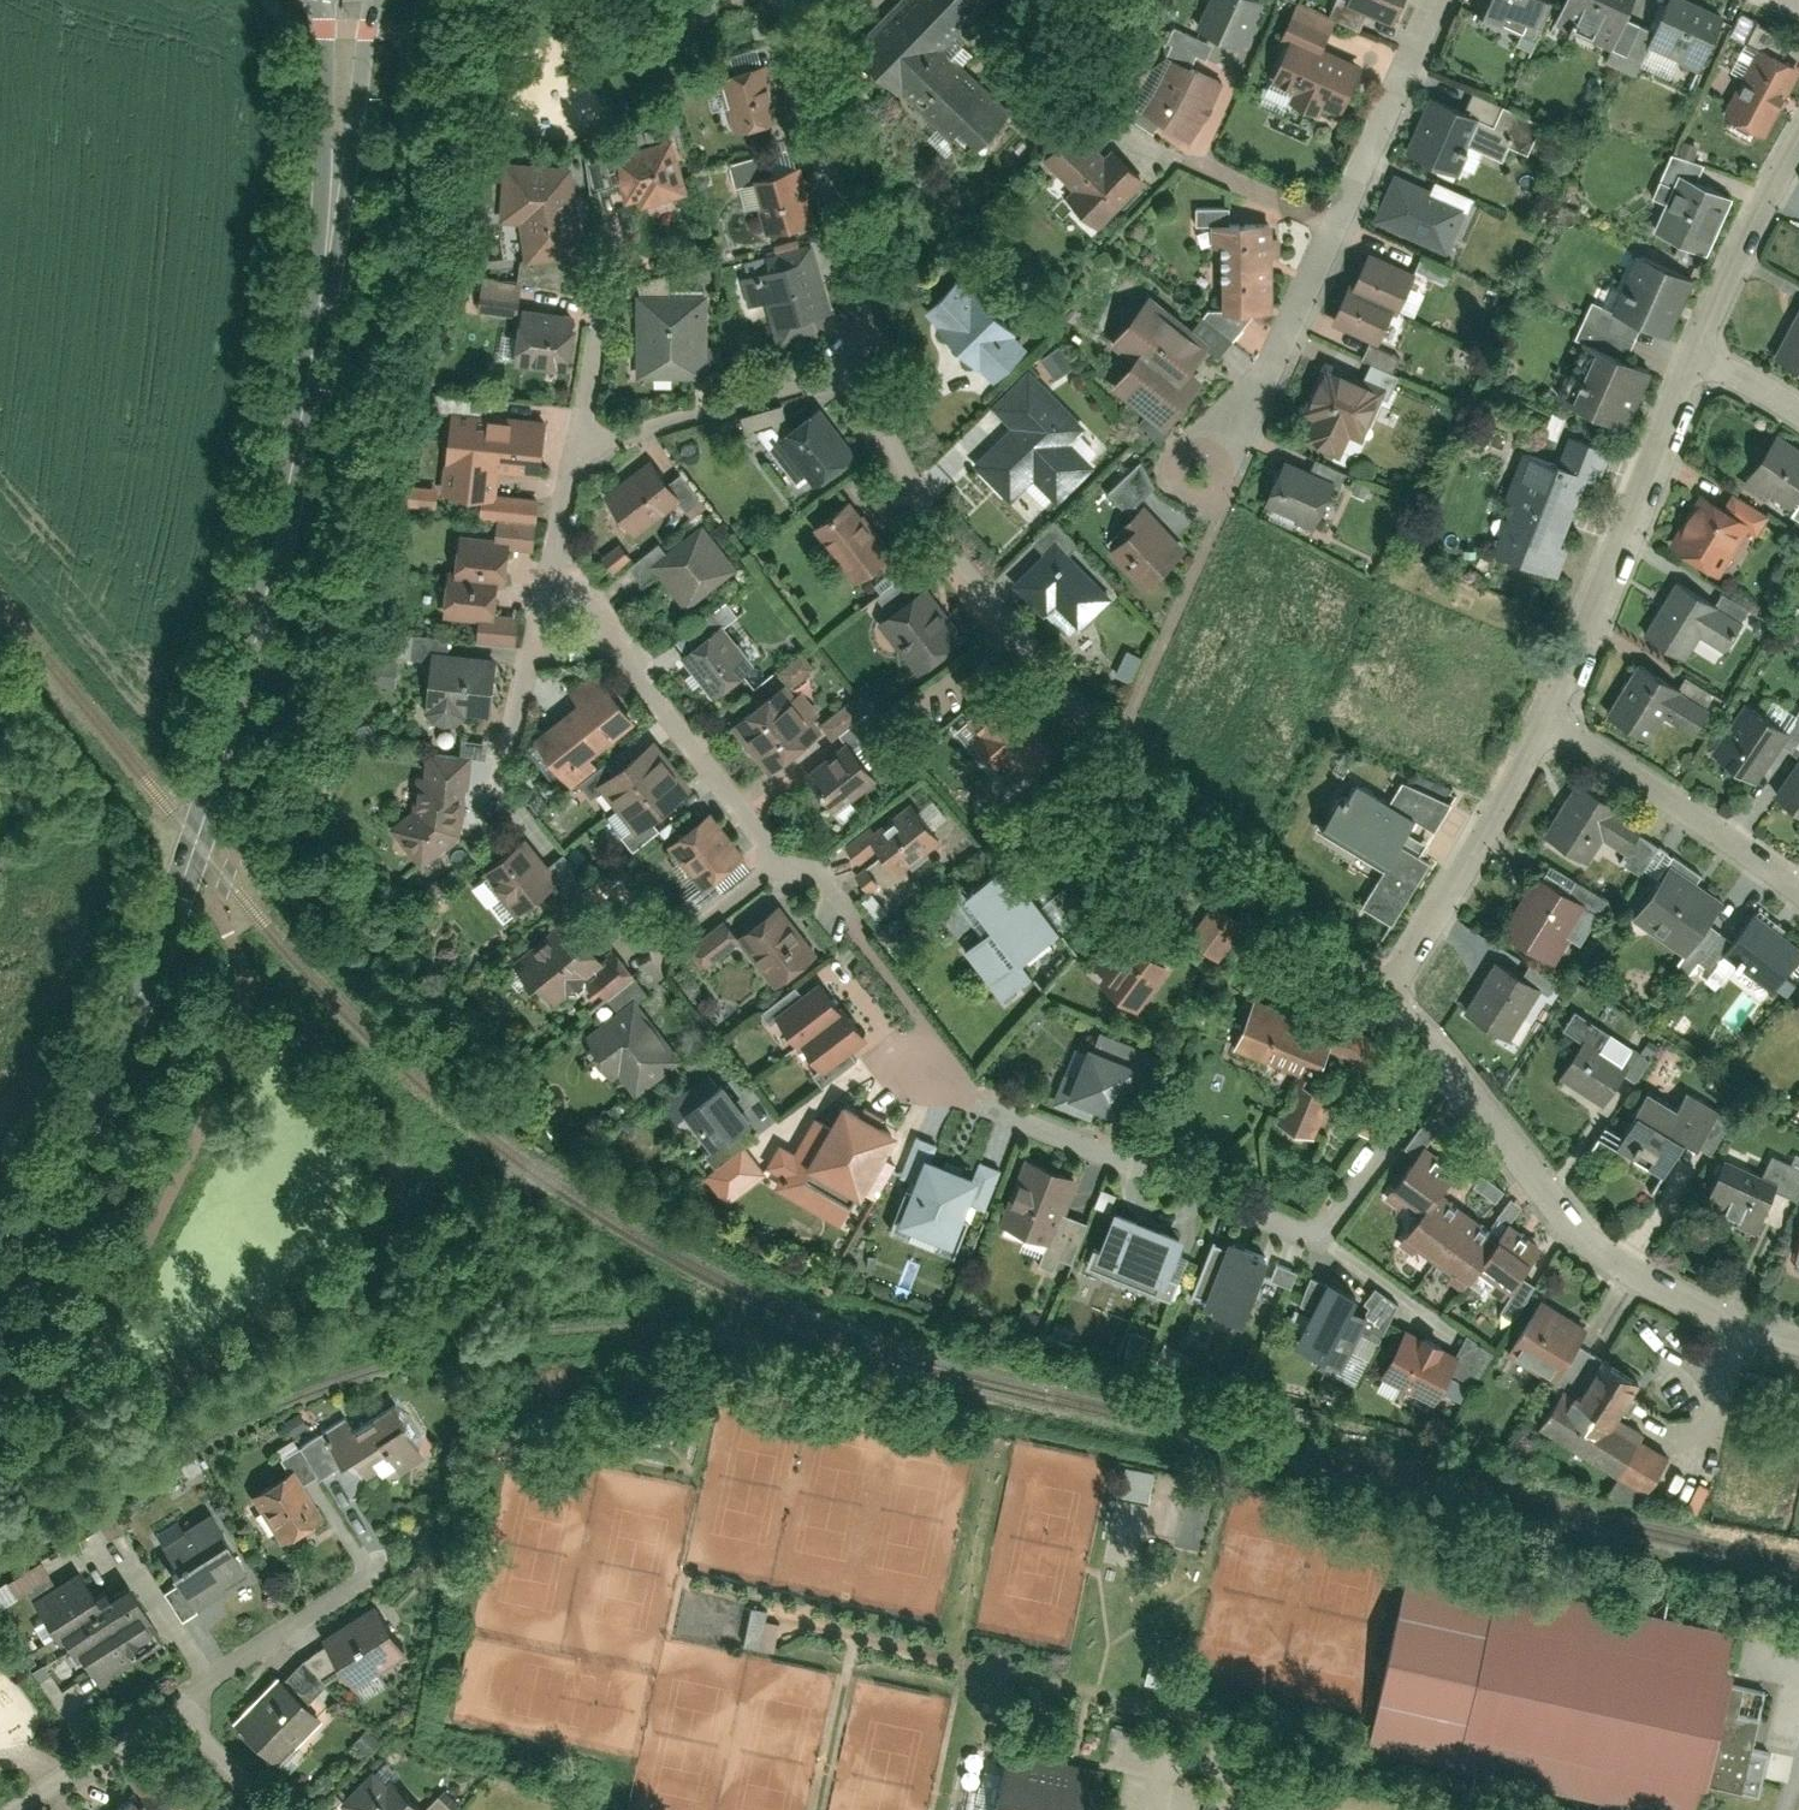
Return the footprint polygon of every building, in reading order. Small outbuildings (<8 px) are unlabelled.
[(1010,106),(945,41),(986,0),(894,0),(856,38),(967,150),(1010,106)] [(1260,0),(1206,0),(1196,23),(1242,43),(1260,0)] [(1301,0),(1296,0),(1281,30),(1290,34),(1272,72),(1295,83),(1291,94),(1316,106),(1321,96),(1339,105),(1362,57),(1324,39),(1335,16),(1301,0)] [(1397,14),(1403,0),(1364,0),(1397,14)] [(1475,3),(1504,14),(1507,7),(1539,20),(1547,0),(1476,0),(1475,3)] [(1631,0),(1560,0),(1554,15),(1613,41),(1631,0)] [(1727,10),(1707,0),(1664,0),(1647,36),(1701,62),(1727,10)] [(1769,132),(1798,75),(1798,58),(1760,38),(1724,108),(1769,132)] [(1149,88),(1139,103),(1189,137),(1207,110),(1222,75),(1166,51),(1155,76),(1149,88)] [(782,116),(767,58),(717,71),(732,129),(782,116)] [(1429,94),(1408,147),(1464,169),(1475,142),(1503,153),(1509,139),(1527,146),(1539,115),(1503,100),(1495,120),(1429,94)] [(1077,120),(1044,156),(1073,184),(1064,193),(1095,222),(1143,172),(1112,142),(1106,148),(1077,120)] [(690,187),(673,132),(608,151),(623,198),(638,193),(641,202),(690,187)] [(580,156),(589,186),(607,181),(598,151),(580,156)] [(583,251),(571,161),(502,154),(502,218),(522,218),(525,257),(583,251)] [(816,217),(801,162),(749,176),(765,231),(816,217)] [(1394,166),(1373,215),(1448,248),(1469,200),(1394,166)] [(1655,222),(1709,245),(1733,189),(1679,167),(1655,222)] [(1273,307),(1272,217),(1230,218),(1230,202),(1195,202),(1195,223),(1212,223),(1213,242),(1223,242),(1224,308),(1273,307)] [(1348,277),(1332,315),(1377,334),(1392,300),(1399,303),(1416,264),(1370,245),(1355,280),(1348,277)] [(1612,304),(1669,328),(1693,271),(1636,248),(1612,304)] [(833,309),(817,252),(738,274),(747,304),(764,300),(775,339),(822,326),(818,313),(833,309)] [(957,272),(923,308),(994,375),(1028,339),(957,272)] [(510,313),(517,283),(479,273),(471,303),(510,313)] [(707,375),(707,288),(635,288),(635,375),(707,375)] [(1191,322),(1154,289),(1113,335),(1135,354),(1114,378),(1165,423),(1204,378),(1187,362),(1206,340),(1219,352),(1234,335),(1203,308),(1191,322)] [(1798,369),(1798,300),(1771,354),(1798,369)] [(576,311),(521,305),(515,363),(570,369),(576,311)] [(1566,392),(1627,420),(1654,364),(1592,336),(1566,392)] [(1385,382),(1327,356),(1303,408),(1314,413),(1305,434),(1339,450),(1348,431),(1360,436),(1385,382)] [(1085,421),(1031,364),(991,402),(1011,423),(973,460),(1009,498),(1034,475),(1055,497),(1091,463),(1068,438),(1085,421)] [(812,482),(857,447),(819,398),(774,433),(812,482)] [(541,470),(545,414),(446,407),(441,490),(479,493),(495,494),(497,467),(541,470)] [(1495,546),(1553,567),(1588,475),(1596,477),(1607,447),(1567,432),(1558,458),(1521,444),(1503,493),(1513,497),(1495,546)] [(1745,479),(1791,507),(1798,493),(1798,447),(1774,432),(1745,479)] [(1284,451),(1262,498),(1314,522),(1336,475),(1284,451)] [(681,498),(648,455),(601,490),(634,533),(681,498)] [(1102,490),(1114,502),(1123,494),(1132,502),(1155,480),(1135,459),(1102,490)] [(402,503),(431,504),(432,485),(403,484),(402,503)] [(1701,486),(1669,539),(1720,569),(1747,525),(1758,532),(1770,513),(1729,489),(1723,499),(1701,486)] [(855,575),(892,546),(850,491),(812,520),(855,575)] [(495,494),(479,493),(478,514),(495,515),(494,532),(458,530),(456,569),(447,568),(444,611),(481,613),(480,638),(518,640),(519,610),(495,609),(496,582),(506,582),(508,544),(533,545),(536,496),(495,494)] [(1145,586),(1188,546),(1144,499),(1114,528),(1121,536),(1109,548),(1145,586)] [(738,566),(703,519),(649,559),(684,606),(738,566)] [(1055,535),(1012,581),(1049,615),(1057,607),(1078,628),(1114,590),(1055,535)] [(1676,577),(1642,633),(1685,659),(1700,634),(1725,649),(1744,618),(1676,577)] [(918,668),(964,631),(921,579),(875,616),(918,668)] [(753,661),(719,618),(679,650),(713,693),(753,661)] [(491,710),(497,651),(429,644),(423,703),(491,710)] [(1050,746),(1038,733),(1047,725),(985,653),(959,676),(979,700),(966,711),(983,730),(974,737),(996,762),(1009,751),(1024,768),(1050,746)] [(374,657),(373,681),(392,682),(393,658),(374,657)] [(1637,660),(1606,711),(1651,739),(1665,716),(1692,732),(1709,704),(1637,660)] [(635,717),(597,666),(566,689),(574,700),(535,729),(573,780),(598,762),(590,751),(635,717)] [(781,673),(731,710),(752,739),(802,703),(781,673)] [(1711,748),(1756,777),(1789,725),(1745,696),(1711,748)] [(802,703),(752,739),(774,769),(824,732),(802,703)] [(668,761),(647,733),(599,769),(621,797),(668,761)] [(875,775),(846,738),(807,768),(836,805),(875,775)] [(460,831),(469,751),(425,746),(424,770),(417,770),(415,804),(389,823),(418,863),(460,831)] [(1798,808),(1798,756),(1775,793),(1798,808)] [(690,790),(668,761),(621,797),(642,826),(690,790)] [(1360,901),(1392,920),(1430,857),(1419,850),(1451,798),(1406,771),(1391,794),(1352,771),(1321,822),(1385,861),(1360,901)] [(1624,849),(1643,820),(1577,776),(1542,829),(1588,859),(1604,835),(1624,849)] [(881,847),(899,869),(940,837),(909,798),(875,825),(871,820),(845,841),(862,863),(881,847)] [(744,850),(712,807),(668,839),(700,882),(744,850)] [(550,862),(526,831),(482,865),(516,910),(559,876),(566,885),(583,872),(566,850),(550,862)] [(961,945),(1000,996),(1035,969),(1023,953),(1060,924),(1006,854),(963,886),(991,922),(961,945)] [(1688,949),(1724,896),(1668,858),(1632,911),(1688,949)] [(1536,868),(1501,925),(1555,957),(1590,900),(1536,868)] [(1218,956),(1246,918),(1214,895),(1186,933),(1218,956)] [(726,913),(692,938),(708,961),(740,939),(771,982),(818,947),(780,896),(737,928),(726,913)] [(1798,953),(1798,940),(1758,905),(1724,945),(1772,985),(1798,953)] [(570,910),(516,951),(552,997),(583,973),(602,997),(635,971),(613,943),(602,951),(570,910)] [(1099,979),(1137,1005),(1168,960),(1152,949),(1160,938),(1122,911),(1089,958),(1105,970),(1099,979)] [(1543,981),(1494,952),(1462,1006),(1512,1035),(1543,981)] [(650,991),(635,971),(602,997),(611,1008),(582,1030),(615,1072),(623,1066),(640,1087),(674,1060),(669,1053),(676,1047),(639,999),(650,991)] [(820,976),(775,1007),(798,1040),(803,1036),(822,1065),(869,1032),(847,1000),(840,1005),(820,976)] [(1393,1040),(1257,995),(1252,993),(1233,1050),(1294,1071),(1277,1122),(1322,1136),(1339,1085),(1374,1097),(1393,1040)] [(1561,1074),(1606,1101),(1630,1060),(1602,1044),(1612,1028),(1576,1007),(1564,1027),(1583,1038),(1561,1074)] [(1075,1072),(1063,1067),(1050,1100),(1090,1115),(1095,1102),(1121,1112),(1141,1057),(1088,1037),(1075,1072)] [(726,1074),(683,1102),(709,1143),(752,1115),(726,1074)] [(1616,1140),(1664,1165),(1682,1132),(1710,1147),(1728,1112),(1684,1089),(1677,1102),(1646,1085),(1616,1140)] [(860,1186),(876,1195),(895,1159),(883,1153),(898,1125),(841,1095),(829,1118),(815,1110),(795,1146),(780,1138),(768,1160),(782,1167),(772,1185),(840,1222),(860,1186)] [(938,1140),(916,1131),(900,1173),(913,1178),(899,1215),(956,1236),(969,1200),(985,1206),(1001,1165),(980,1157),(977,1167),(934,1151),(938,1140)] [(1423,1140),(1386,1194),(1413,1213),(1397,1236),(1465,1284),(1480,1262),(1508,1281),(1538,1238),(1507,1217),(1500,1227),(1442,1187),(1458,1164),(1423,1140)] [(746,1141),(704,1170),(726,1201),(768,1172),(746,1141)] [(1699,1200),(1753,1227),(1775,1185),(1778,1179),(1724,1152),(1699,1200)] [(1076,1175),(1023,1155),(999,1221),(1045,1237),(1036,1262),(1069,1274),(1089,1219),(1064,1209),(1076,1175)] [(1478,1174),(1470,1185),(1494,1200),(1501,1189),(1478,1174)] [(1094,1240),(1084,1264),(1173,1298),(1180,1279),(1166,1274),(1183,1229),(1115,1203),(1100,1242),(1094,1240)] [(1267,1245),(1230,1233),(1207,1302),(1244,1315),(1267,1245)] [(1036,1253),(1039,1243),(1018,1237),(1015,1247),(1036,1253)] [(1289,1287),(1296,1269),(1274,1260),(1266,1278),(1289,1287)] [(1328,1272),(1297,1337),(1322,1348),(1319,1355),(1342,1366),(1350,1348),(1369,1357),(1398,1295),(1359,1277),(1355,1285),(1328,1272)] [(1589,1321),(1540,1294),(1507,1353),(1556,1380),(1589,1321)] [(1458,1351),(1405,1324),(1381,1370),(1434,1397),(1458,1351)] [(1563,1385),(1539,1426),(1650,1489),(1672,1450),(1616,1418),(1641,1375),(1598,1351),(1575,1392),(1563,1385)] [(426,1451),(395,1399),(353,1424),(347,1414),(299,1443),(318,1473),(354,1452),(366,1473),(377,1467),(383,1477),(426,1451)] [(302,1482),(318,1473),(299,1443),(279,1455),(287,1468),(251,1489),(279,1535),(320,1511),(302,1482)] [(1144,1501),(1151,1472),(1121,1464),(1114,1494),(1144,1501)] [(1695,1510),(1709,1488),(1687,1473),(1673,1496),(1695,1510)] [(242,1570),(209,1511),(159,1539),(172,1561),(167,1564),(177,1581),(164,1588),(180,1616),(215,1596),(210,1588),(242,1570)] [(1689,1809),(1731,1620),(1410,1550),(1369,1738),(1689,1809)] [(83,1653),(98,1680),(163,1642),(126,1578),(96,1596),(78,1566),(53,1580),(39,1556),(3,1578),(15,1598),(25,1592),(54,1640),(62,1635),(75,1658),(83,1653)] [(406,1650),(375,1599),(323,1630),(354,1681),(406,1650)] [(745,1608),(738,1643),(771,1649),(778,1614),(745,1608)] [(318,1713),(274,1672),(233,1716),(277,1757),(318,1713)] [(1105,1766),(1006,1745),(992,1809),(1096,1809),(1105,1766)] [(454,1807),(438,1792),(425,1806),(391,1774),(387,1778),(372,1765),(341,1797),(355,1809),(451,1809),(454,1807)] [(143,1766),(127,1776),(138,1792),(116,1806),(118,1809),(172,1809),(143,1766)]
